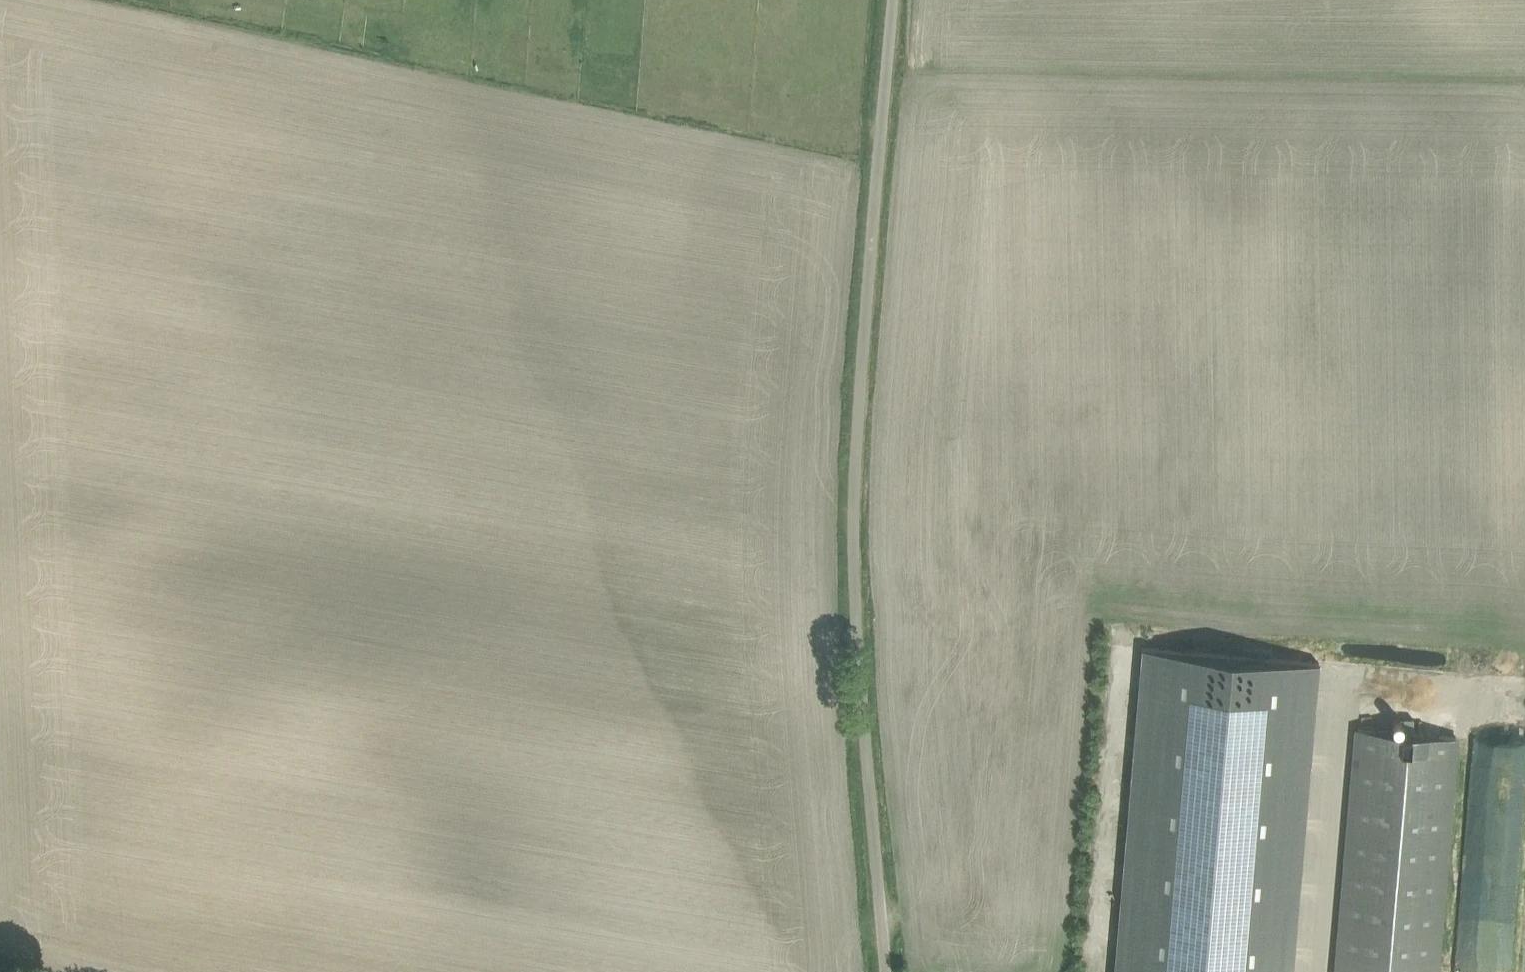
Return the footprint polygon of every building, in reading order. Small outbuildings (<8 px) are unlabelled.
[(1143,647),(1115,971),(1293,971),(1320,662),(1143,647)] [(1524,768),(1524,702),(1476,700),(1473,777),(1482,778),(1481,796),(1492,796),(1491,814),(1501,815),(1500,828),(1490,828),(1489,846),(1503,847),(1503,861),(1516,862),(1516,851),(1522,851),(1524,768)] [(1405,718),(1404,730),(1413,731),(1415,718),(1405,718)] [(1459,737),(1361,728),(1339,971),(1437,971),(1459,737)]
